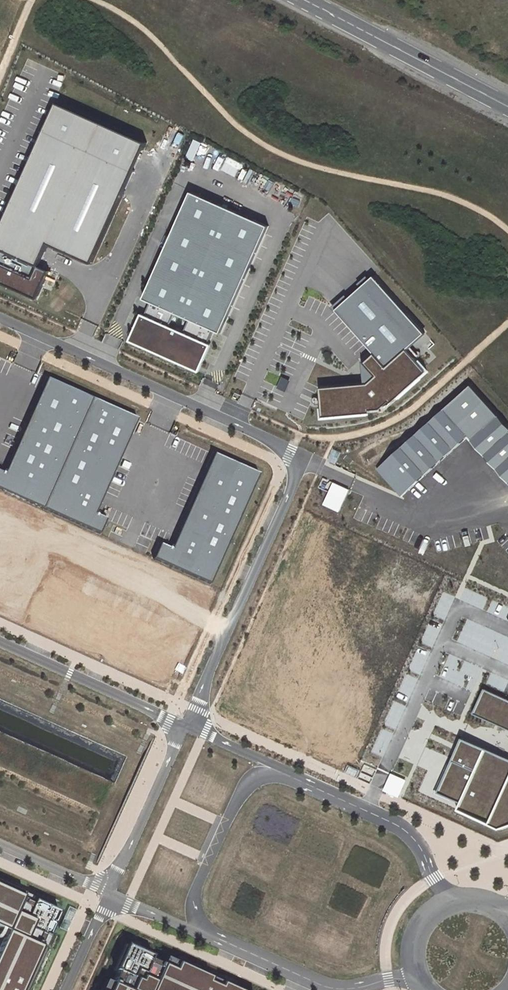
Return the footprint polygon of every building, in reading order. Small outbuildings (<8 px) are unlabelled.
[(147,143),(58,103),(0,230),(0,282),(37,299),(50,271),(39,266),(49,244),(92,263),(147,143)] [(144,299),(151,302),(135,338),(198,366),(214,330),(221,333),(269,227),(191,192),(144,299)] [(422,334),(370,276),(332,309),(371,354),(384,368),(406,349),(422,334)] [(426,373),(406,349),(384,368),(371,354),(361,363),(373,377),(365,384),(316,389),(319,419),(379,414),(426,373)] [(96,398),(50,376),(7,473),(0,469),(0,490),(45,510),(96,398)] [(375,469),(400,497),(466,439),(507,486),(507,430),(469,386),(375,469)] [(96,398),(45,510),(102,534),(109,517),(96,512),(139,417),(96,398)] [(262,473),(217,452),(175,546),(163,541),(155,558),(213,584),(262,473)] [(12,538),(0,533),(0,565),(12,538)] [(148,655),(172,666),(189,628),(165,617),(170,607),(144,595),(134,619),(115,610),(116,609),(116,606),(115,605),(114,604),(112,603),(111,603),(108,604),(107,605),(107,607),(81,595),(90,574),(51,556),(26,612),(58,627),(61,621),(68,624),(70,620),(109,638),(107,642),(113,645),(111,651),(143,665),(148,655)] [(481,689),(470,714),(507,732),(507,701),(481,689)] [(458,739),(433,795),(455,805),(452,812),(496,831),(507,827),(507,760),(458,739)] [(0,879),(0,928),(7,931),(0,946),(0,989),(28,989),(65,908),(0,879)] [(127,941),(105,989),(240,989),(127,941)]
